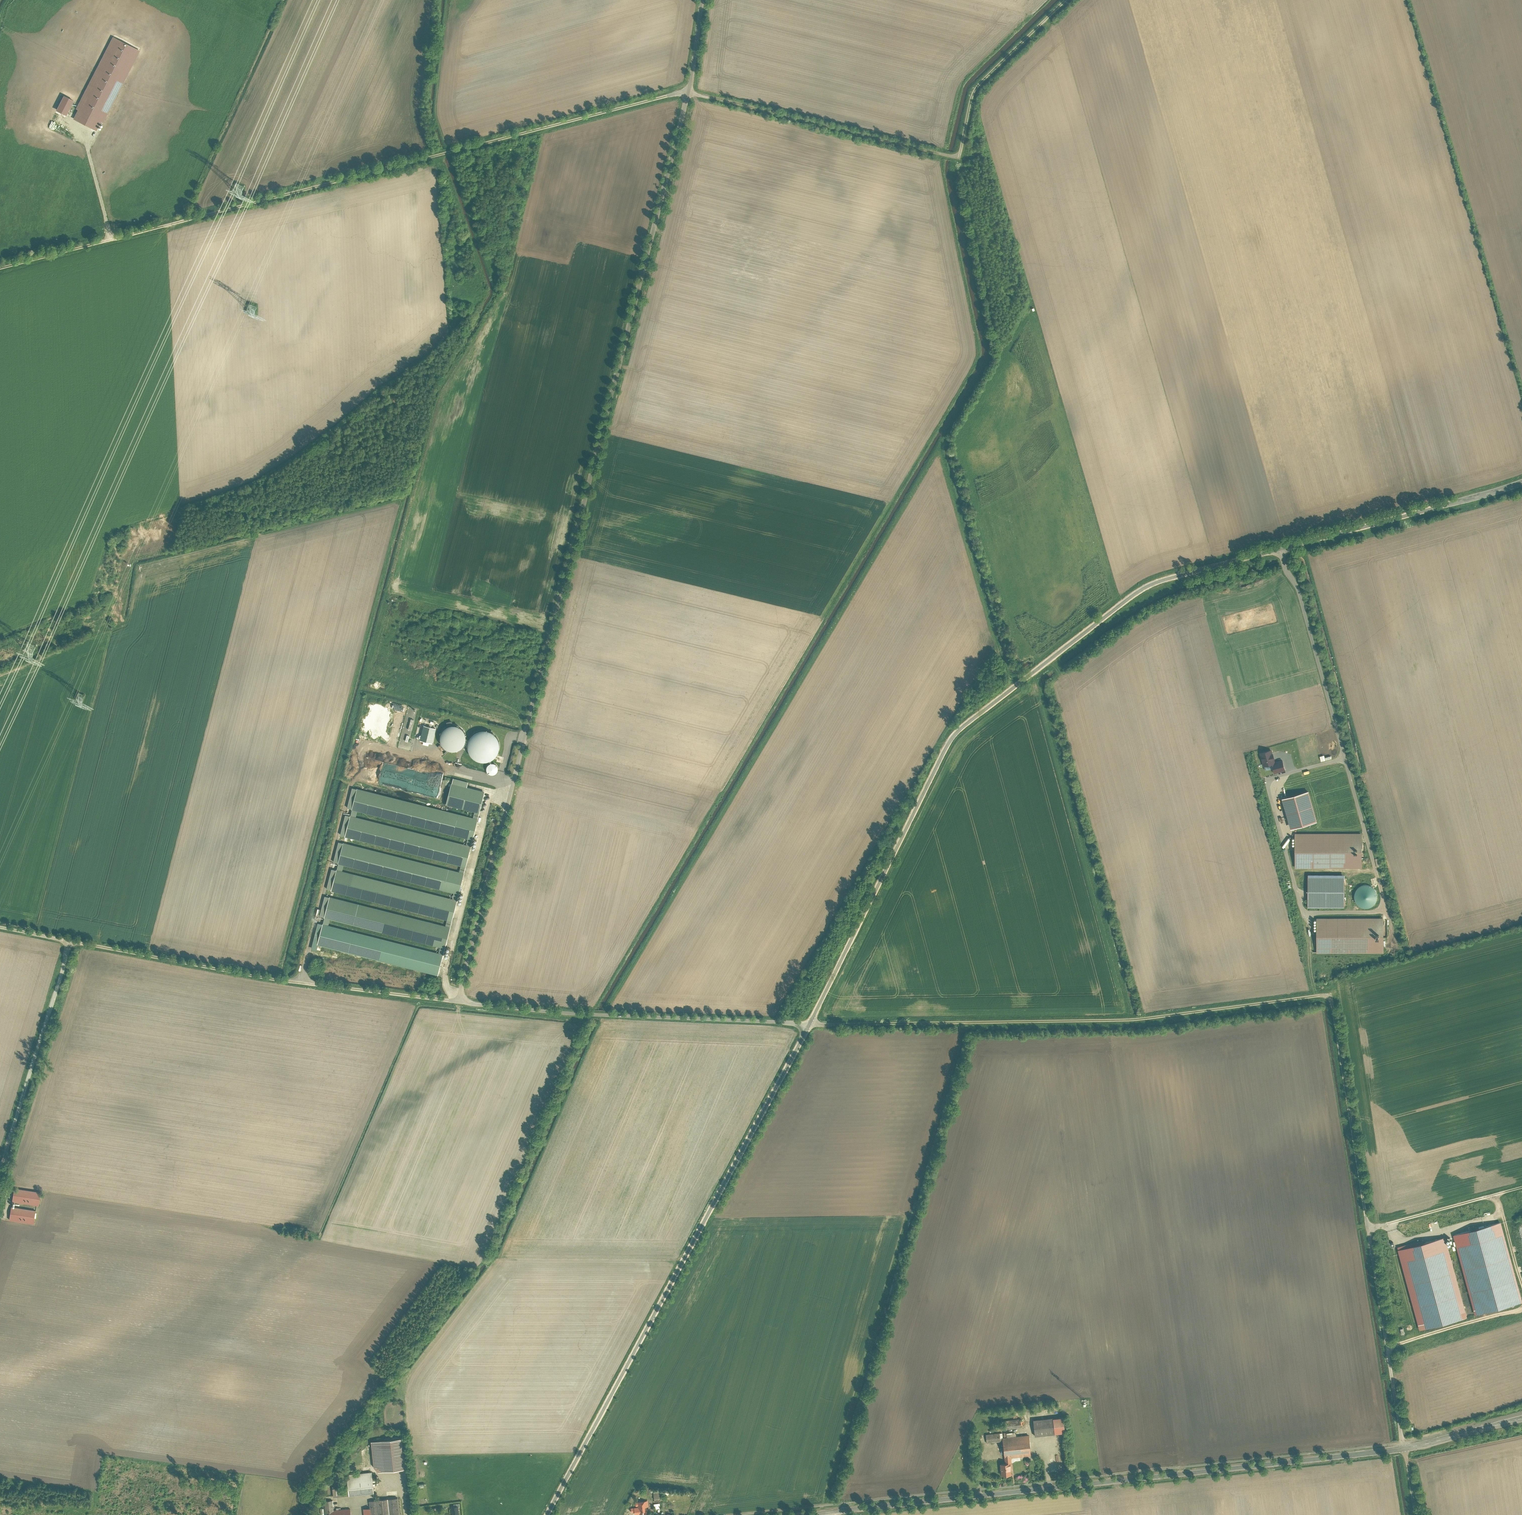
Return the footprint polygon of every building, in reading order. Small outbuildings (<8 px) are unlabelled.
[(139,50),(112,36),(75,109),(77,110),(72,119),(95,131),(100,122),(102,123),(139,50)] [(72,100),(62,95),(55,111),(65,115),(72,100)] [(464,741),(465,738),(465,733),(464,730),(461,726),(458,724),(454,723),(450,723),(446,725),(443,727),(441,731),(440,735),(441,739),(443,743),(446,745),(449,747),(453,748),(457,747),(461,745),(464,741)] [(429,742),(432,743),(435,727),(422,725),(419,740),(423,741),(422,744),(428,745),(429,742)] [(497,751),(498,745),(498,740),(496,735),(493,731),(488,729),(483,728),(478,729),(473,731),(469,736),(468,740),(467,746),(469,750),(472,754),(476,757),(480,759),(485,759),(490,758),(494,755),(497,751)] [(1259,752),(1263,765),(1271,763),(1275,762),(1275,760),(1272,749),(1259,752)] [(365,757),(362,769),(370,771),(372,763),(373,764),(374,759),(365,757)] [(1275,762),(1271,763),(1274,773),(1284,770),(1281,759),(1275,760),(1275,762)] [(497,771),(498,769),(498,768),(498,766),(497,764),(495,763),(493,762),(492,762),(490,762),(488,763),(487,765),(486,767),(486,769),(487,771),(488,772),(490,773),(492,774),(494,773),(496,773),(497,771)] [(375,782),(403,787),(407,767),(384,763),(383,768),(381,768),(379,777),(376,777),(375,782)] [(452,777),(446,803),(479,811),(484,790),(466,786),(468,781),(452,777)] [(351,808),(466,837),(472,816),(357,787),(351,808)] [(1308,790),(1281,797),(1290,828),(1317,821),(1308,790)] [(349,814),(344,835),(459,864),(465,843),(349,814)] [(1295,832),(1294,867),(1361,867),(1361,832),(1295,832)] [(337,862),(458,892),(463,872),(343,841),(337,862)] [(336,868),(331,889),(450,920),(456,899),(336,868)] [(1344,875),(1308,874),(1307,906),(1344,906),(1344,875)] [(1377,896),(1377,892),(1375,889),(1372,886),(1369,884),(1365,883),(1361,884),(1358,886),(1355,889),(1354,893),(1354,897),(1355,901),(1357,903),(1360,905),(1364,906),(1367,906),(1371,905),(1374,903),(1376,900),(1377,896)] [(323,916),(444,947),(449,926),(329,895),(323,916)] [(1383,951),(1383,916),(1316,917),(1316,952),(1383,951)] [(317,944),(322,923),(318,922),(311,948),(316,949),(317,944)] [(322,923),(317,944),(437,974),(443,953),(322,923)] [(14,1186),(12,1200),(38,1205),(41,1191),(14,1186)] [(36,1209),(11,1205),(9,1219),(34,1223),(36,1209)] [(1453,1234),(1475,1314),(1521,1301),(1500,1221),(1453,1234)] [(1446,1236),(1397,1249),(1419,1330),(1467,1317),(1446,1236)] [(1063,1416),(1053,1417),(1054,1433),(1065,1432),(1063,1416)] [(1053,1417),(1033,1419),(1035,1435),(1054,1433),(1053,1417)] [(1021,1427),(1020,1418),(1005,1420),(1006,1428),(1021,1427)] [(1001,1441),(1000,1432),(986,1433),(987,1442),(1001,1441)] [(1029,1434),(1002,1437),(1005,1462),(1010,1462),(1011,1469),(1012,1469),(1011,1457),(1031,1455),(1029,1434)] [(404,1436),(373,1440),(376,1469),(408,1465),(404,1436)] [(1005,1462),(1000,1463),(1001,1475),(1011,1474),(1011,1469),(1010,1462),(1005,1462)] [(373,1471),(349,1475),(351,1494),(375,1491),(373,1471)] [(332,1488),(333,1496),(347,1495),(346,1486),(332,1488)] [(370,1500),(373,1514),(401,1514),(398,1496),(370,1500)] [(634,1506),(635,1513),(647,1512),(647,1507),(649,1505),(648,1499),(637,1501),(637,1502),(635,1502),(635,1503),(635,1504),(636,1505),(637,1505),(637,1506),(634,1506)]
